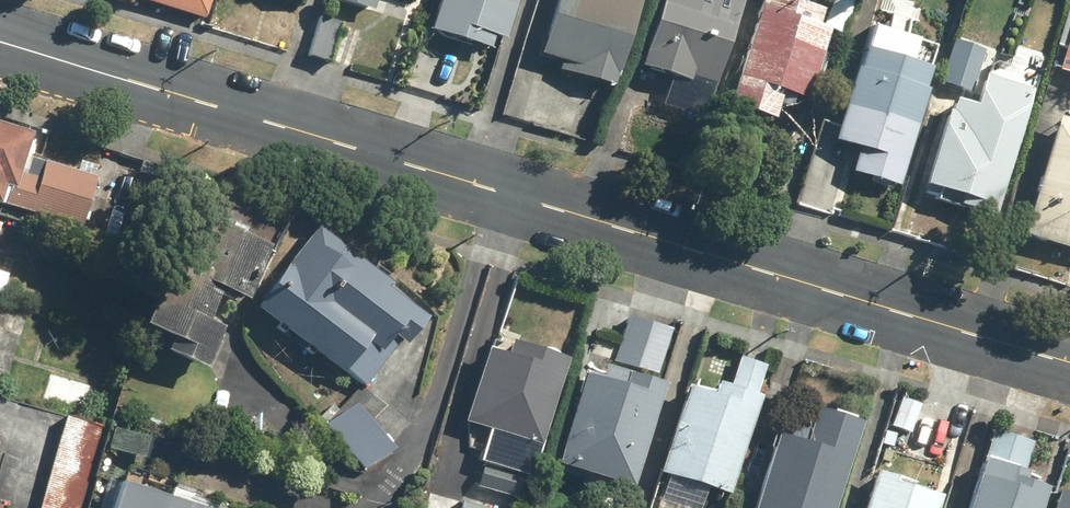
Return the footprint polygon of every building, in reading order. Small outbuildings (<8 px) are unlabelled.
[(370,10),(373,0),(339,0),(370,10)] [(428,28),(488,45),(492,32),(504,36),(515,0),(436,0),(428,28)] [(542,53),(561,59),(559,69),(614,85),(640,0),(558,0),(542,53)] [(746,0),(670,0),(654,55),(649,54),(645,67),(678,77),(669,107),(709,119),(718,87),(720,87),(746,0)] [(730,104),(772,116),(776,102),(787,106),(791,93),(806,97),(826,28),(815,24),(823,0),(761,0),(730,104)] [(1061,47),(1069,49),(1069,16),(1061,47)] [(956,42),(944,83),(974,92),(987,51),(956,42)] [(865,49),(837,141),(861,148),(854,172),(900,185),(936,69),(865,49)] [(992,215),(1029,91),(986,79),(976,109),(954,102),(950,115),(948,114),(926,188),(937,191),(935,198),(992,215)] [(114,231),(124,197),(94,189),(98,176),(26,154),(34,128),(0,119),(0,196),(114,231)] [(1069,247),(1069,122),(1062,120),(1026,233),(1069,247)] [(254,294),(280,238),(204,203),(149,321),(179,334),(174,346),(209,362),(228,321),(209,312),(219,291),(230,296),(236,285),(254,294)] [(321,229),(259,309),(365,390),(397,348),(390,343),(394,337),(407,347),(427,321),(389,291),(393,286),(321,229)] [(4,292),(14,258),(7,256),(3,268),(0,267),(0,290),(4,292)] [(563,459),(635,480),(667,376),(659,373),(673,327),(629,314),(616,358),(613,356),(608,372),(590,367),(563,459)] [(491,342),(468,417),(543,440),(569,352),(515,335),(511,348),(491,342)] [(666,467),(732,488),(764,391),(759,390),(767,363),(743,355),(734,382),(724,379),(720,390),(694,381),(666,467)] [(103,387),(51,371),(43,396),(96,412),(103,387)] [(394,446),(364,400),(333,421),(363,466),(394,446)] [(864,416),(821,404),(816,422),(792,415),(788,429),(781,426),(756,507),(836,507),(864,416)] [(67,416),(39,507),(83,507),(105,428),(67,416)] [(996,428),(988,458),(984,457),(968,507),(1045,507),(1053,482),(1033,476),(1035,469),(1026,466),(1034,440),(996,428)] [(525,473),(485,461),(478,483),(517,495),(525,473)] [(882,467),(870,507),(938,507),(943,491),(916,483),(917,478),(882,467)] [(128,475),(118,507),(230,507),(128,475)] [(1063,487),(1057,507),(1069,507),(1069,488),(1063,487)] [(462,498),(459,507),(494,507),(462,498)]
